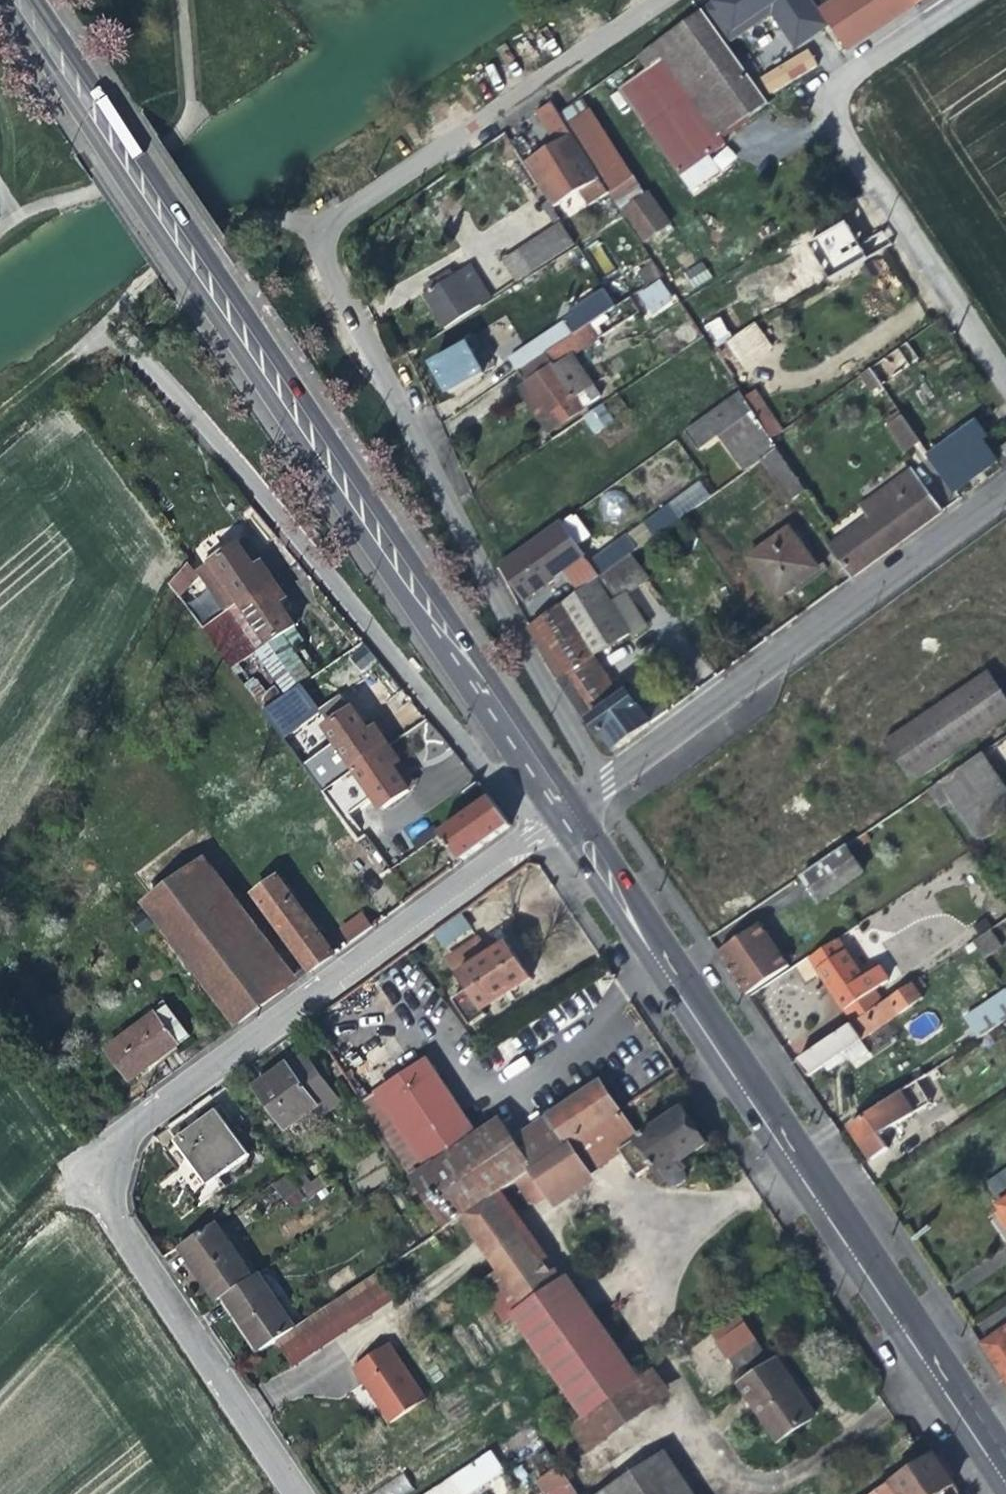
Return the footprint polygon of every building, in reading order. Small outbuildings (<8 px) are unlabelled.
[(862,41),(835,0),(834,0),(820,9),(847,51),(862,41)] [(862,41),(925,0),(835,0),(862,41)] [(683,26),(665,39),(731,132),(767,106),(701,13),(683,26)] [(636,60),(644,71),(702,152),(718,141),(731,132),(665,39),(636,60)] [(769,94),(818,66),(808,48),(759,76),(769,94)] [(616,93),(672,174),(702,152),(644,71),(616,93)] [(561,115),(573,134),(594,121),(582,102),(561,115)] [(541,155),(525,165),(550,204),(576,187),(586,202),(602,190),(554,114),(547,103),(530,115),(551,149),(541,155)] [(622,165),(594,121),(573,134),(618,205),(635,194),(618,168),(622,165)] [(723,149),(718,141),(702,152),(672,174),(687,196),(716,176),(705,161),(723,149)] [(827,276),(864,256),(844,219),(807,240),(827,276)] [(561,222),(514,253),(528,273),(575,243),(561,222)] [(515,282),(528,273),(514,253),(502,261),(515,282)] [(683,271),(694,288),(713,277),(702,260),(683,271)] [(870,264),(858,271),(863,281),(875,274),(870,264)] [(643,289),(660,278),(651,265),(635,276),(643,289)] [(415,290),(420,298),(456,275),(451,266),(415,290)] [(459,279),(456,275),(420,298),(431,316),(442,333),(479,309),(474,301),(484,294),(471,272),(459,279)] [(613,293),(599,302),(603,308),(617,299),(613,293)] [(629,298),(603,315),(515,374),(525,390),(551,429),(597,398),(572,360),(639,315),(629,298)] [(505,359),(515,374),(603,315),(594,301),(505,359)] [(717,346),(727,340),(718,321),(708,327),(717,346)] [(752,326),(715,354),(733,379),(771,352),(762,339),(752,326)] [(471,334),(456,343),(459,349),(430,365),(439,380),(446,394),(484,375),(480,368),(488,363),(471,334)] [(910,344),(890,357),(893,361),(877,373),(884,384),(922,359),(910,344)] [(541,436),(551,429),(525,390),(515,396),(529,417),(541,436)] [(754,392),(742,400),(769,441),(783,432),(754,392)] [(739,476),(756,464),(775,450),(769,441),(742,400),(738,394),(682,435),(696,454),(715,440),(724,452),(739,476)] [(600,406),(580,420),(593,438),(613,425),(600,406)] [(903,452),(919,441),(901,413),(884,424),(903,452)] [(974,424),(927,458),(954,495),(967,484),(965,482),(978,473),(993,462),(979,441),(984,437),(974,424)] [(790,427),(783,432),(769,441),(775,450),(789,471),(811,455),(790,427)] [(804,494),(789,471),(775,450),(756,464),(787,506),(804,494)] [(829,548),(851,580),(901,543),(941,514),(910,471),(858,508),(867,521),(829,548)] [(630,534),(640,547),(710,497),(700,484),(630,534)] [(542,538),(503,566),(514,583),(526,601),(566,572),(585,559),(560,525),(542,538)] [(788,583),(813,565),(787,531),(748,559),(777,600),(793,589),(788,583)] [(602,574),(606,572),(627,556),(640,547),(630,534),(592,561),(602,574)] [(198,571),(227,611),(275,575),(262,557),(255,562),(249,553),(239,539),(197,570),(187,562),(171,582),(183,590),(198,571)] [(646,582),(627,556),(606,572),(624,597),(646,582)] [(602,574),(592,561),(585,559),(566,572),(579,591),(594,580),(602,574)] [(817,570),(813,565),(788,583),(793,589),(803,581),(817,570)] [(610,608),(624,597),(606,572),(602,574),(594,580),(610,608)] [(232,669),(256,652),(294,624),(297,622),(289,610),(281,599),(288,595),(275,575),(227,611),(202,629),(232,669)] [(627,634),(610,608),(594,580),(579,591),(526,629),(557,682),(595,740),(601,734),(615,751),(649,726),(627,696),(618,702),(590,658),(611,645),(627,634)] [(304,637),(294,624),(256,652),(265,664),(292,645),(304,637)] [(311,671),(292,645),(265,664),(285,691),(311,671)] [(952,758),(1005,722),(1005,701),(987,673),(882,743),(911,786),(952,758)] [(241,682),(254,698),(265,690),(253,674),(241,682)] [(301,682),(283,695),(262,710),(282,737),(291,730),(320,710),(301,682)] [(275,683),(265,690),(254,698),(262,710),(283,695),(275,683)] [(302,764),(322,791),(388,742),(375,724),(370,729),(365,722),(353,704),(324,726),(343,753),(322,768),(313,756),(302,764)] [(952,758),(960,769),(981,755),(1005,738),(1005,722),(952,758)] [(301,743),(291,730),(282,737),(292,750),(301,743)] [(400,758),(388,742),(322,791),(340,816),(371,793),(380,806),(410,785),(399,770),(393,762),(400,758)] [(981,755),(960,769),(926,792),(939,811),(949,805),(977,844),(1005,825),(1005,792),(981,755)] [(440,830),(461,859),(512,822),(490,792),(440,830)] [(345,822),(349,828),(357,839),(365,833),(353,816),(345,822)] [(844,847),(798,878),(818,907),(863,876),(844,847)] [(140,898),(233,1025),(297,979),(204,852),(140,898)] [(331,954),(375,922),(362,906),(335,928),(338,933),(328,940),(281,876),(255,895),(310,969),(331,954)] [(468,924),(459,911),(432,931),(441,943),(468,924)] [(758,923),(715,951),(732,977),(748,999),(790,971),(758,923)] [(852,1024),(894,996),(850,930),(838,938),(808,959),(831,994),(852,1024)] [(990,931),(972,943),(984,960),(1002,948),(990,931)] [(453,999),(476,1032),(491,1022),(483,1011),(532,976),(519,958),(506,940),(487,952),(476,935),(446,956),(468,988),(453,999)] [(281,943),(275,948),(297,977),(304,972),(281,943)] [(920,978),(911,984),(918,994),(926,988),(920,978)] [(975,998),(979,1005),(1004,989),(998,981),(975,998)] [(921,999),(918,994),(911,984),(894,996),(852,1024),(796,1062),(802,1070),(808,1078),(823,1067),(828,1075),(849,1059),(844,1052),(855,1045),(864,1059),(885,1045),(876,1031),(921,999)] [(1004,989),(979,1005),(961,1017),(978,1041),(1005,1022),(1005,993),(1004,989)] [(165,1002),(154,1010),(177,1042),(189,1033),(165,1002)] [(178,1043),(177,1042),(154,1010),(105,1046),(129,1078),(154,1061),(178,1043)] [(513,1035),(496,1047),(506,1062),(523,1050),(513,1035)] [(289,1061),(320,1104),(326,1112),(340,1102),(303,1050),(289,1061)] [(286,1129),(320,1104),(289,1061),(287,1058),(270,1070),(253,1083),(286,1129)] [(444,1226),(460,1215),(499,1189),(513,1180),(534,1165),(515,1135),(501,1114),(475,1131),(458,1105),(426,1058),(361,1101),(385,1136),(426,1200),(444,1226)] [(928,1075),(907,1089),(921,1109),(941,1095),(928,1075)] [(600,1078),(548,1113),(568,1143),(619,1109),(620,1108),(600,1078)] [(907,1089),(886,1103),(900,1124),(921,1109),(907,1089)] [(900,1124),(886,1103),(847,1130),(859,1148),(870,1163),(887,1151),(879,1139),(900,1124)] [(637,1137),(619,1109),(568,1143),(534,1165),(513,1180),(529,1204),(537,1206),(621,1151),(631,1167),(649,1156),(664,1178),(682,1166),(677,1158),(703,1141),(695,1128),(680,1107),(637,1137)] [(165,1151),(176,1168),(155,1183),(179,1217),(224,1184),(217,1175),(249,1152),(220,1112),(194,1131),(165,1151)] [(548,1113),(515,1135),(534,1165),(568,1143),(548,1113)] [(287,1170),(288,1172),(308,1199),(328,1186),(319,1173),(310,1180),(297,1164),(287,1170)] [(290,1208),(304,1197),(287,1173),(273,1184),(290,1208)] [(516,1214),(499,1189),(460,1215),(477,1240),(493,1262),(497,1268),(525,1307),(515,1315),(586,1415),(640,1376),(568,1274),(562,1277),(532,1235),(516,1214)] [(997,1207),(1005,1220),(1005,1201),(997,1207)] [(214,1301),(221,1295),(253,1275),(216,1220),(177,1246),(196,1275),(214,1301)] [(504,1322),(515,1315),(525,1307),(497,1268),(477,1282),(504,1322)] [(378,1270),(294,1326),(274,1340),(293,1368),(397,1298),(378,1270)] [(258,1351),(274,1340),(294,1326),(257,1272),(253,1275),(221,1295),(239,1323),(258,1351)] [(763,1349),(734,1305),(706,1323),(736,1367),(763,1349)] [(1001,1376),(1005,1373),(1005,1326),(980,1344),(991,1361),(1001,1376)] [(370,1392),(389,1420),(424,1396),(387,1341),(352,1365),(370,1392)] [(778,1358),(739,1385),(777,1441),(816,1415),(798,1388),(778,1358)] [(656,1364),(640,1376),(586,1415),(570,1427),(588,1454),(675,1392),(656,1364)] [(597,1493),(698,1493),(667,1448),(597,1493)] [(425,1493),(472,1493),(481,1488),(477,1482),(498,1468),(487,1451),(425,1493)] [(954,1484),(945,1470),(933,1452),(870,1493),(940,1493),(954,1484)] [(533,1481),(543,1493),(578,1493),(556,1464),(533,1481)] [(505,1479),(511,1487),(529,1476),(523,1467),(505,1479)] [(415,1493),(405,1475),(369,1493),(413,1493),(415,1493)] [(491,1493),(509,1493),(498,1476),(485,1484),(491,1493)]
